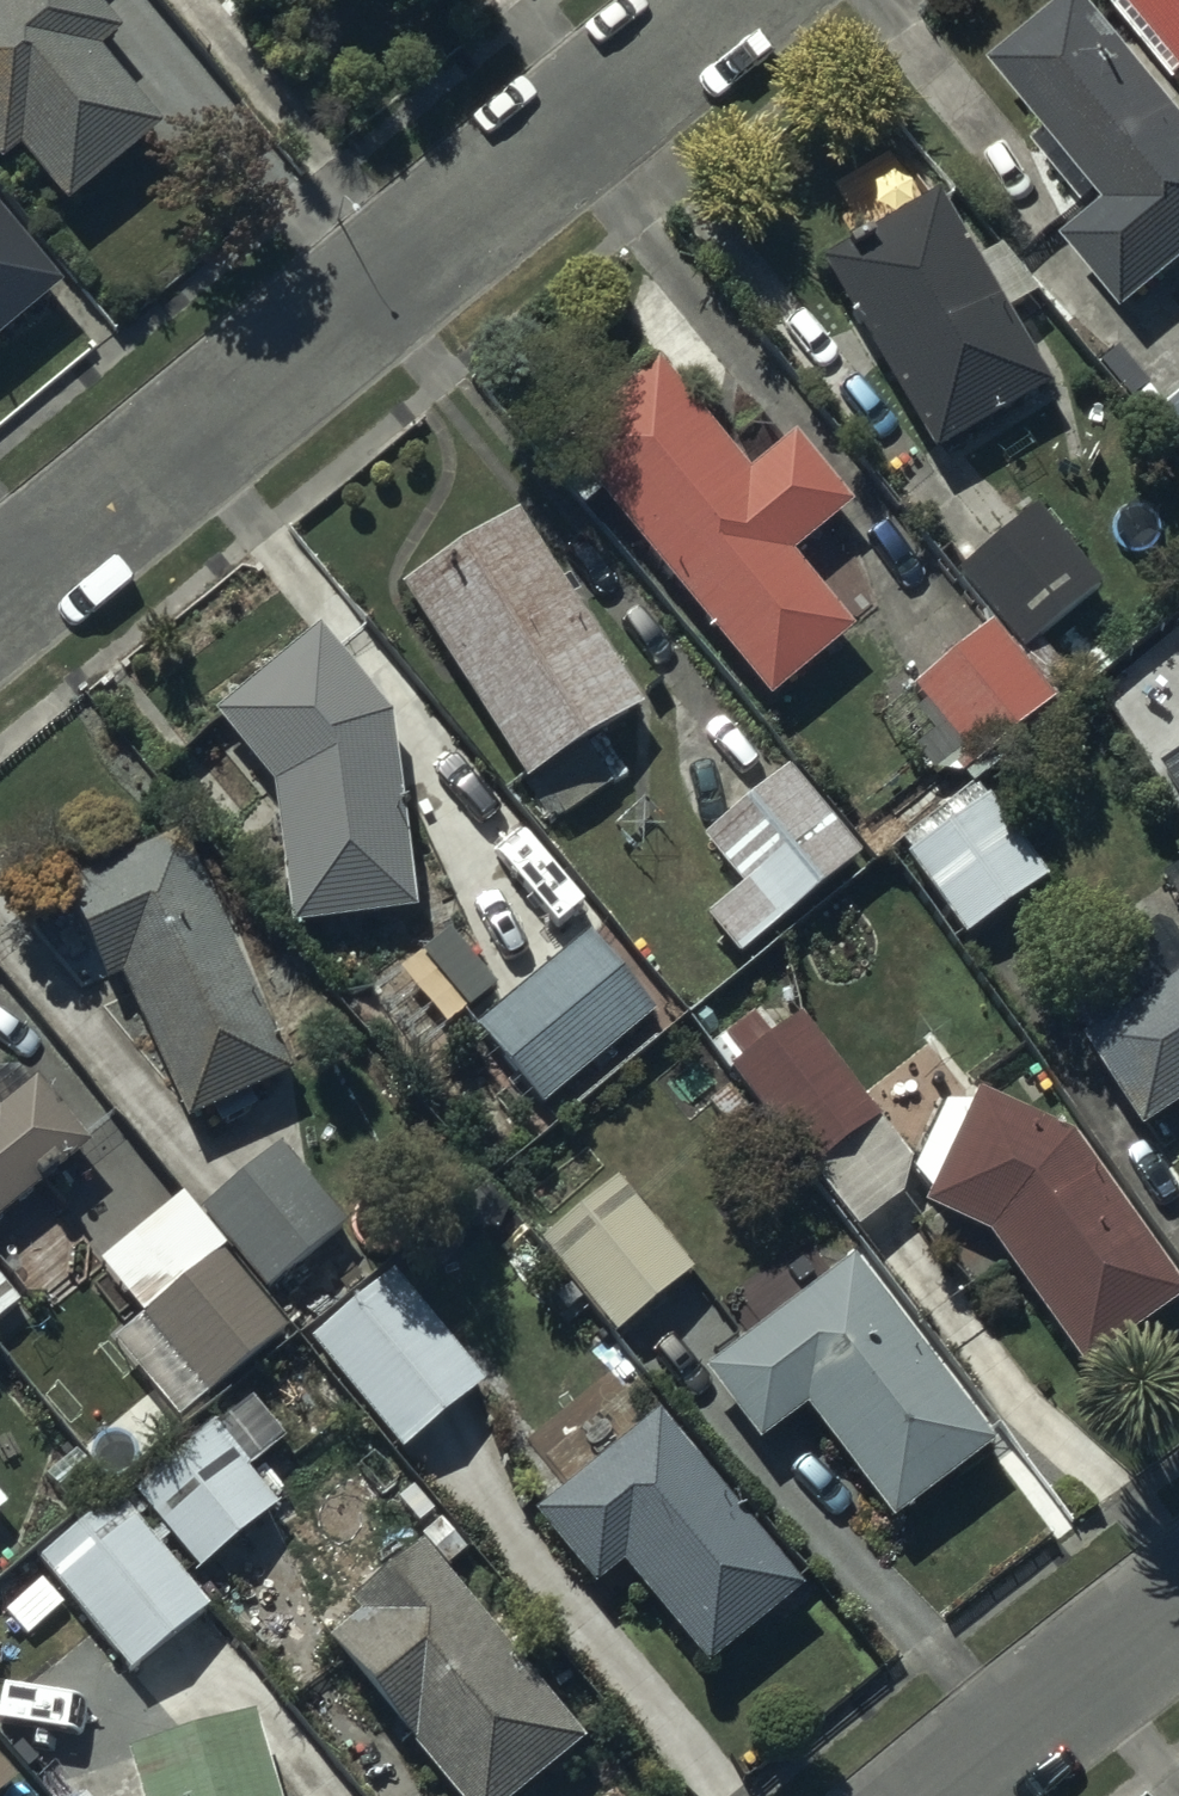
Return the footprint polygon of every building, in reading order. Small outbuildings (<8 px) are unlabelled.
[(20,149),(65,207),(159,132),(97,55),(120,37),(90,0),(0,0),(0,165),(20,149)] [(1087,0),(1072,0),(993,66),(1111,206),(1069,241),(1129,313),(1178,271),(1178,110),(1087,0)] [(1178,65),(1178,0),(1126,0),(1178,65)] [(936,197),(820,263),(933,460),(1050,393),(1007,317),(1034,302),(1004,249),(975,265),(936,197)] [(56,293),(0,223),(0,339),(56,293)] [(751,477),(659,367),(556,450),(575,475),(561,486),(582,513),(599,500),(771,704),(852,636),(790,562),(849,513),(790,444),(751,477)] [(1151,427),(1178,460),(1178,404),(1151,427)] [(1038,511),(958,576),(1022,656),(1103,591),(1038,511)] [(629,780),(604,738),(639,716),(520,520),(403,591),(522,788),(538,778),(564,820),(629,780)] [(1056,705),(993,628),(879,721),(922,774),(958,744),(978,768),(1056,705)] [(317,633),(212,718),(273,791),(289,930),(415,914),(389,717),(317,633)] [(862,858),(790,772),(703,844),(742,891),(703,923),(736,964),(862,858)] [(987,798),(905,859),(964,941),(1047,882),(987,798)] [(181,835),(62,888),(103,989),(120,982),(186,1129),(291,1082),(181,835)] [(654,1015),(589,938),(476,1033),(540,1110),(654,1015)] [(1082,1044),(1140,1134),(1178,1110),(1178,1111),(1178,982),(1082,1044)] [(903,1200),(911,1167),(797,1025),(771,1045),(750,1019),(709,1052),(857,1237),(903,1200)] [(924,1211),(990,1243),(1082,1372),(1178,1304),(1178,1293),(1068,1141),(1057,1118),(983,1086),(974,1107),(950,1097),(914,1177),(929,1197),(924,1211)] [(87,1156),(34,1088),(0,1115),(0,1224),(87,1156)] [(277,1155),(202,1214),(264,1296),(341,1236),(277,1155)] [(694,1276),(619,1183),(541,1246),(616,1339),(694,1276)] [(287,1336),(220,1255),(112,1344),(175,1421),(206,1397),(209,1400),(287,1336)] [(851,1267),(704,1376),(759,1446),(804,1411),(895,1527),(993,1450),(851,1267)] [(309,1343),(400,1456),(483,1389),(391,1276),(309,1343)] [(282,1447),(240,1396),(123,1487),(198,1576),(276,1511),(247,1476),(282,1447)] [(657,1418),(534,1518),(594,1592),(622,1569),(706,1672),(801,1595),(657,1418)] [(9,1510),(0,1499),(0,1518),(9,1510)] [(119,1499),(38,1565),(131,1679),(212,1613),(119,1499)] [(328,1643),(450,1795),(526,1795),(584,1750),(424,1550),(350,1609),(358,1618),(328,1643)] [(127,1754),(138,1795),(275,1795),(254,1719),(127,1754)] [(0,1763),(0,1795),(16,1781),(0,1763)]
